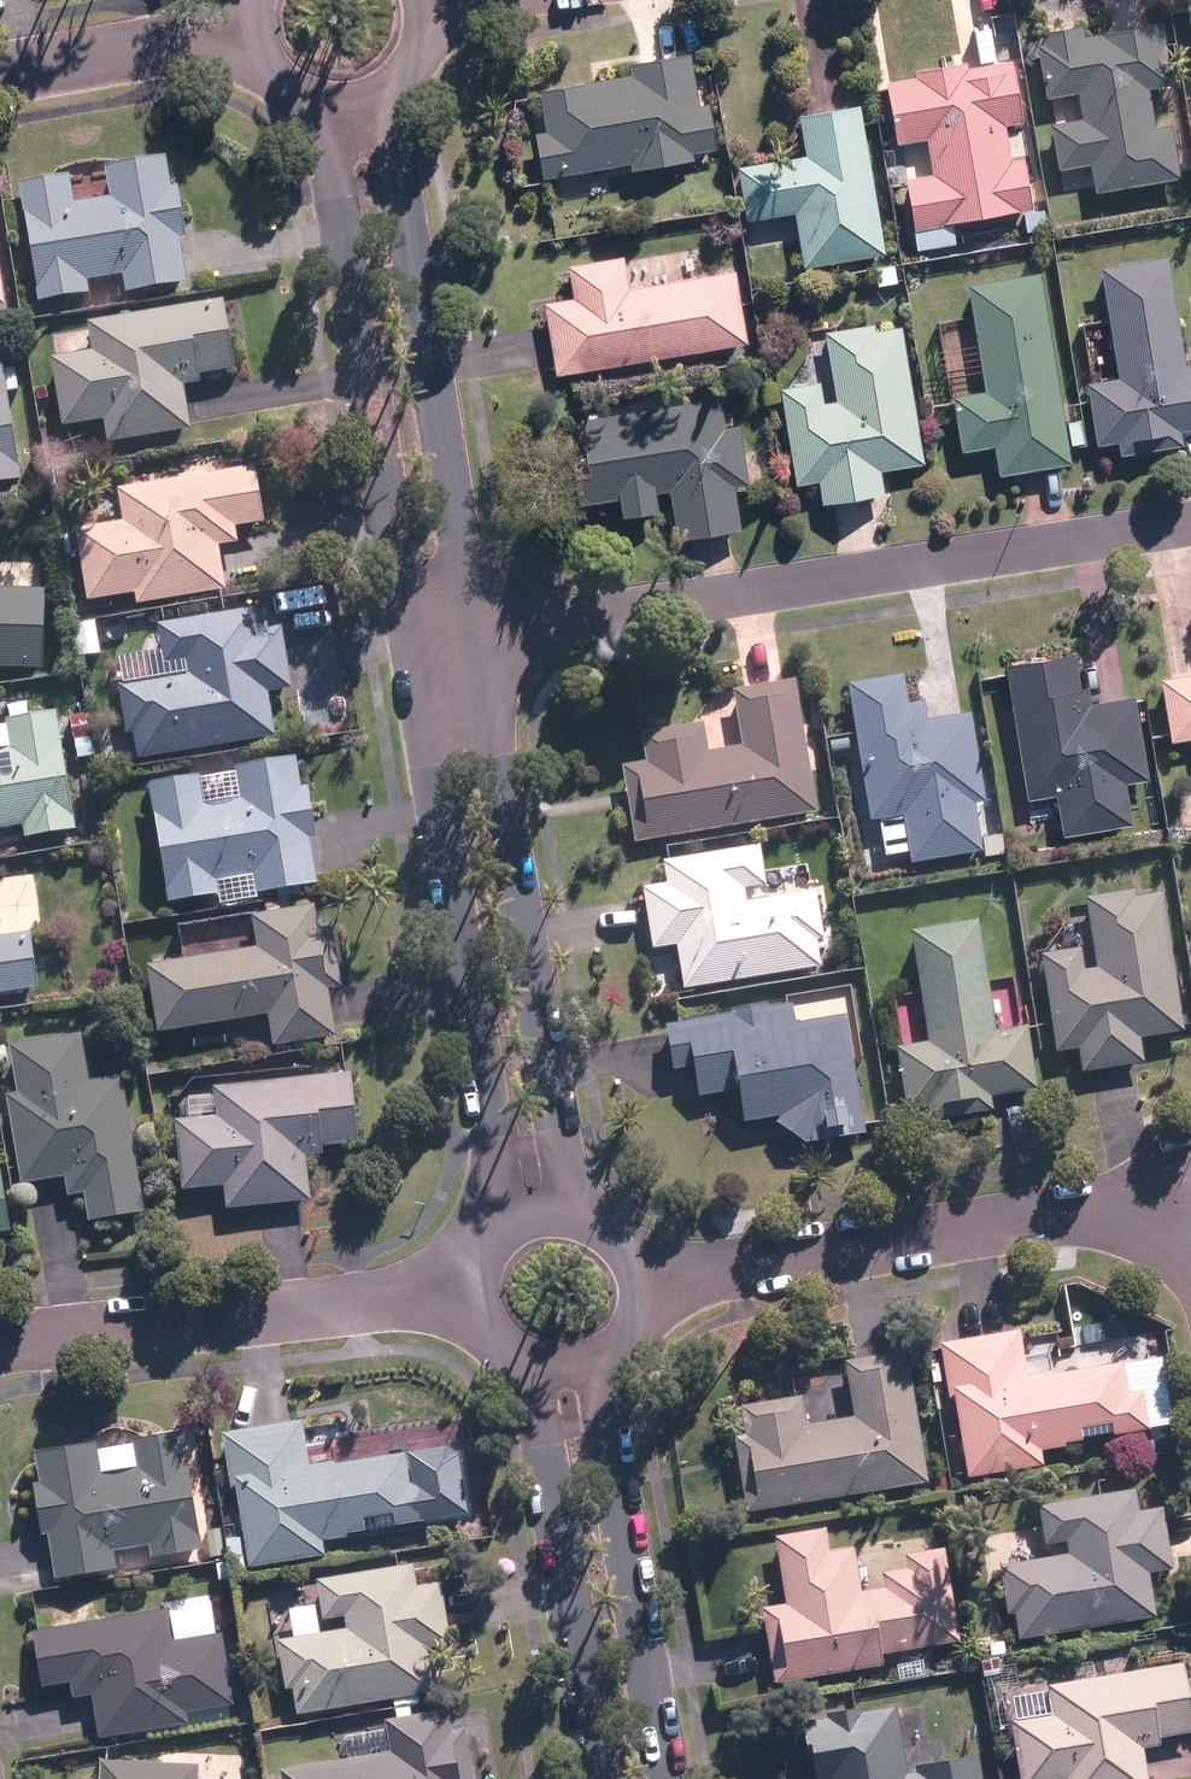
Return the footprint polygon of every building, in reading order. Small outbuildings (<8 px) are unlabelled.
[(1092,163),(1096,190),(1181,177),(1173,127),(1155,130),(1151,105),(1148,85),(1172,81),(1163,23),(1040,44),(1050,101),(1077,97),(1080,115),(1050,120),(1058,168),(1092,163)] [(631,72),(538,89),(545,129),(535,131),(543,178),(630,162),(631,168),(695,157),(694,149),(719,145),(711,101),(699,103),(690,51),(629,62),(631,72)] [(1022,156),(1012,158),(1006,124),(1021,121),(1010,58),(885,80),(896,143),(927,138),(933,174),(907,179),(917,231),(1033,209),(1022,156)] [(884,253),(860,102),(800,112),(807,156),(740,166),(749,219),(797,212),(805,265),(884,253)] [(71,174),(19,182),(38,303),(91,294),(89,281),(124,276),(127,294),(191,283),(170,154),(105,165),(110,197),(75,202),(71,174)] [(9,303),(0,240),(0,304),(9,303)] [(1097,265),(1116,377),(1087,382),(1097,444),(1116,441),(1119,456),(1144,451),(1183,445),(1181,431),(1190,429),(1190,366),(1185,367),(1166,254),(1097,265)] [(749,343),(738,271),(630,288),(625,255),(568,264),(573,297),(546,301),(557,372),(749,343)] [(961,448),(995,442),(1001,477),(1073,464),(1039,269),(966,282),(985,388),(951,393),(961,448)] [(94,348),(51,355),(63,425),(104,418),(108,444),(192,431),(185,386),(200,384),(199,375),(235,369),(223,300),(90,322),(94,348)] [(821,503),(884,493),(880,468),(921,462),(900,327),(875,330),(874,322),(823,330),(834,398),(822,399),(819,380),(781,386),(797,485),(818,482),(821,503)] [(25,479),(10,391),(23,389),(18,358),(0,361),(0,483),(25,479)] [(720,394),(577,418),(581,447),(563,450),(572,505),(619,498),(623,516),(658,511),(655,491),(670,489),(678,538),(741,527),(734,484),(748,482),(739,423),(725,425),(720,394)] [(123,526),(78,534),(89,599),(136,591),(138,605),(225,590),(218,547),(238,544),(235,526),(266,521),(255,456),(115,480),(123,526)] [(50,588),(8,585),(10,560),(0,560),(0,671),(45,674),(50,588)] [(134,733),(139,760),(276,736),(268,692),(292,688),(277,603),(156,624),(163,662),(186,658),(189,674),(118,687),(126,734),(134,733)] [(1003,664),(1028,798),(1056,794),(1063,834),(1132,822),(1125,781),(1148,777),(1133,695),(1092,702),(1089,685),(1081,687),(1074,651),(1003,664)] [(1160,677),(1171,739),(1190,736),(1190,672),(1160,677)] [(900,674),(845,683),(869,822),(900,817),(909,865),(983,852),(975,803),(984,801),(969,713),(927,720),(924,701),(905,705),(900,674)] [(634,843),(818,813),(796,679),(732,690),(741,745),(708,751),(704,722),(639,733),(644,761),(621,764),(634,843)] [(91,710),(68,714),(76,758),(99,754),(91,710)] [(21,825),(24,838),(77,829),(61,742),(56,713),(0,723),(0,828),(21,825)] [(303,786),(298,758),(149,782),(167,905),(220,897),(218,882),(252,877),(254,892),(316,883),(310,841),(317,840),(309,785),(303,786)] [(675,944),(682,989),(820,969),(816,939),(826,938),(819,891),(747,902),(746,889),(767,886),(761,844),(663,857),(667,882),(644,886),(653,947),(675,944)] [(1183,1030),(1163,894),(1138,898),(1137,892),(1086,899),(1096,966),(1078,969),(1075,948),(1038,953),(1054,1056),(1076,1053),(1078,1069),(1143,1060),(1139,1036),(1183,1030)] [(341,988),(328,904),(180,927),(185,957),(144,964),(155,1031),(266,1014),(271,1046),(338,1036),(331,989),(341,988)] [(977,920),(909,930),(925,1040),(895,1044),(904,1109),(928,1106),(930,1121),(993,1111),(991,1100),(1037,1093),(1027,1024),(994,1029),(977,920)] [(38,988),(30,928),(0,932),(0,930),(0,993),(38,988)] [(744,1122),(768,1118),(810,1145),(868,1136),(845,995),(667,1023),(674,1069),(691,1066),(695,1095),(738,1088),(744,1122)] [(17,1091),(3,1094),(19,1183),(63,1175),(66,1193),(84,1190),(89,1219),(143,1209),(119,1076),(88,1082),(79,1034),(9,1046),(17,1091)] [(355,1074),(216,1083),(217,1092),(180,1095),(182,1118),(173,1118),(178,1189),(225,1186),(226,1208),(309,1203),(306,1157),(323,1155),(323,1146),(360,1144),(355,1074)] [(13,1230),(2,1169),(0,1170),(0,1233),(13,1230)] [(1129,1398),(1122,1360),(1028,1376),(1020,1332),(941,1345),(964,1480),(1043,1466),(1040,1448),(1144,1430),(1139,1397),(1129,1398)] [(735,1434),(747,1511),(929,1481),(908,1349),(843,1360),(844,1370),(790,1378),(793,1395),(741,1404),(745,1433),(735,1434)] [(229,1489),(234,1488),(245,1554),(227,1557),(230,1572),(324,1557),(321,1539),(340,1536),(343,1554),(365,1550),(362,1532),(433,1521),(426,1479),(411,1481),(406,1450),(313,1465),(306,1419),(220,1433),(229,1489)] [(47,1534),(53,1577),(119,1567),(116,1551),(149,1546),(151,1558),(203,1550),(184,1427),(132,1435),(133,1444),(100,1449),(99,1439),(38,1448),(43,1481),(33,1483),(41,1535),(47,1534)] [(1014,1612),(1019,1639),(1156,1616),(1148,1572),(1173,1568),(1162,1506),(1141,1510),(1137,1485),(1035,1503),(1042,1543),(1064,1540),(1066,1552),(997,1564),(1006,1614),(1014,1612)] [(761,1606),(773,1682),(885,1665),(883,1654),(960,1642),(947,1560),(882,1570),(875,1522),(773,1538),(783,1603),(761,1606)] [(292,1688),(296,1715),(434,1692),(426,1646),(455,1641),(445,1579),(417,1584),(413,1561),(314,1577),(318,1604),(288,1609),(292,1638),(275,1641),(283,1689),(292,1688)] [(92,1693),(98,1736),(189,1723),(187,1712),(235,1705),(224,1630),(209,1632),(206,1609),(171,1615),(170,1606),(112,1615),(108,1588),(38,1599),(42,1627),(32,1629),(40,1685),(68,1681),(70,1696),(92,1693)] [(1013,1727),(1020,1778),(1146,1778),(1142,1740),(1190,1734),(1182,1663),(1047,1679),(1050,1711),(1012,1715),(1013,1727)] [(465,1729),(451,1731),(447,1709),(382,1719),(383,1728),(338,1735),(341,1757),(280,1767),(282,1778),(472,1778),(465,1729)] [(801,1723),(808,1778),(980,1778),(976,1755),(905,1764),(898,1710),(801,1723)] [(197,1763),(99,1758),(98,1778),(196,1778),(197,1763)]
